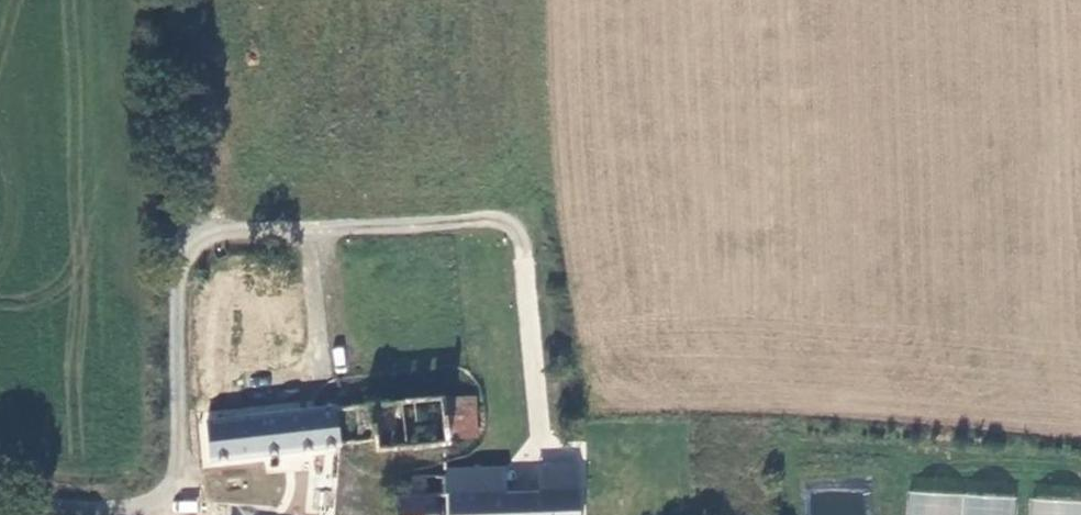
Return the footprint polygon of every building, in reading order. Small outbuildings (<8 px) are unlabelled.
[(374,450),(448,442),(443,393),(201,418),(206,457),(323,445),(373,439),(374,450)] [(375,456),(374,450),(373,439),(323,445),(325,461),(375,456)] [(449,462),(449,474),(450,489),(584,485),(583,457),(449,462)] [(584,485),(450,489),(449,474),(410,475),(411,491),(399,491),(400,514),(584,514),(584,485)] [(911,491),(910,514),(963,514),(964,494),(911,491)] [(964,494),(963,514),(1016,514),(1018,498),(964,494)] [(1032,498),(1031,514),(1080,514),(1080,501),(1032,498)] [(228,514),(298,514),(229,507),(228,514)]
